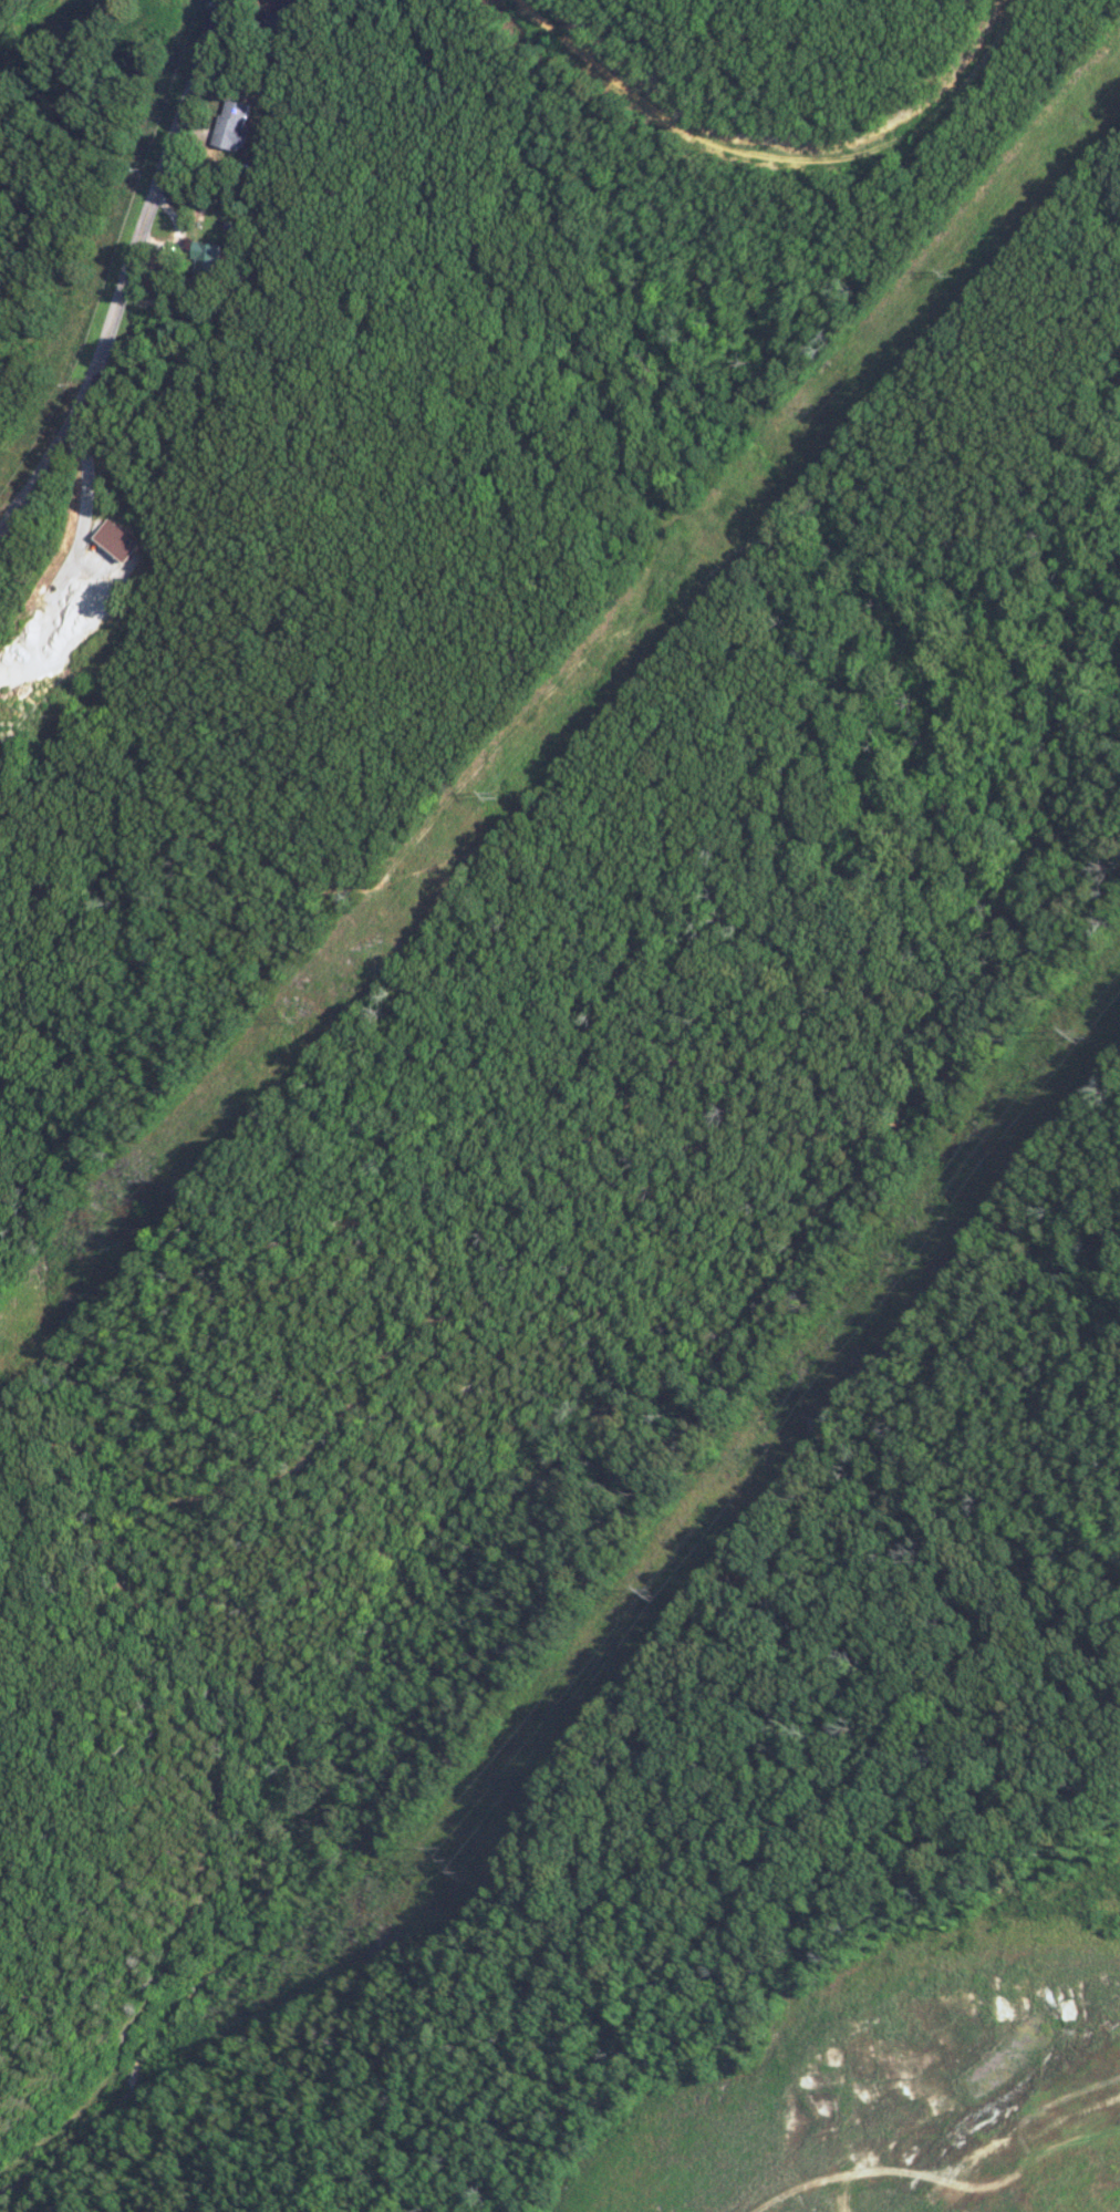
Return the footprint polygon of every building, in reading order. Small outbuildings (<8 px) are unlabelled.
[(247,104),(221,98),(210,144),(242,152),(247,130),(241,129),(247,104)] [(194,258),(193,278),(215,280),(218,244),(191,242),(190,258),(194,258)] [(137,542),(101,517),(87,536),(123,562),(137,542)]
